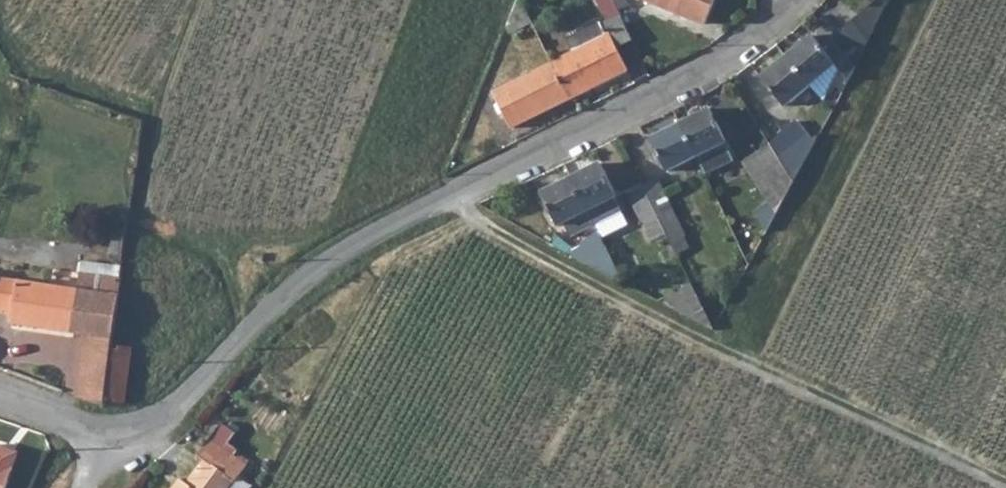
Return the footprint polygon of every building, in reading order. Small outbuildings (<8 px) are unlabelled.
[(522,0),(518,0),(508,27),(513,34),(533,22),(522,0)] [(614,0),(598,0),(608,21),(621,15),(617,7),(614,0)] [(706,25),(716,0),(646,0),(706,25)] [(833,44),(853,72),(878,30),(860,19),(844,32),(846,34),(835,43),(833,44)] [(611,34),(552,62),(570,98),(573,96),(629,69),(611,34)] [(813,37),(786,58),(810,87),(809,87),(824,102),(839,71),(848,82),(853,72),(833,44),(835,43),(832,39),(821,48),(813,37)] [(810,87),(786,58),(761,78),(785,107),(809,87),(810,87)] [(570,98),(552,62),(494,92),(513,127),(570,98)] [(710,109),(681,124),(697,157),(706,176),(734,162),(725,143),(727,142),(710,109)] [(771,146),(794,183),(815,145),(797,123),(771,146)] [(697,157),(681,124),(651,138),(668,172),(697,157)] [(771,146),(744,163),(776,216),(794,183),(771,146)] [(602,165),(572,180),(588,212),(595,227),(623,214),(615,198),(618,197),(602,165)] [(588,212),(572,180),(542,195),(558,227),(588,212)] [(657,180),(643,187),(665,234),(670,245),(685,237),(657,180)] [(665,234),(643,187),(629,193),(652,241),(665,234)] [(623,214),(595,227),(599,235),(602,240),(629,226),(623,214)] [(599,235),(565,254),(588,266),(603,259),(610,272),(616,269),(602,240),(599,235)] [(93,274),(92,289),(119,293),(121,277),(93,274)] [(14,311),(13,323),(72,332),(78,287),(0,276),(0,309),(14,311)] [(690,285),(663,298),(690,320),(712,332),(690,285)] [(78,287),(72,332),(85,334),(78,398),(105,405),(112,341),(119,293),(92,289),(78,287)] [(170,487),(229,487),(247,465),(210,438),(197,456),(201,459),(184,482),(178,478),(170,487)]
